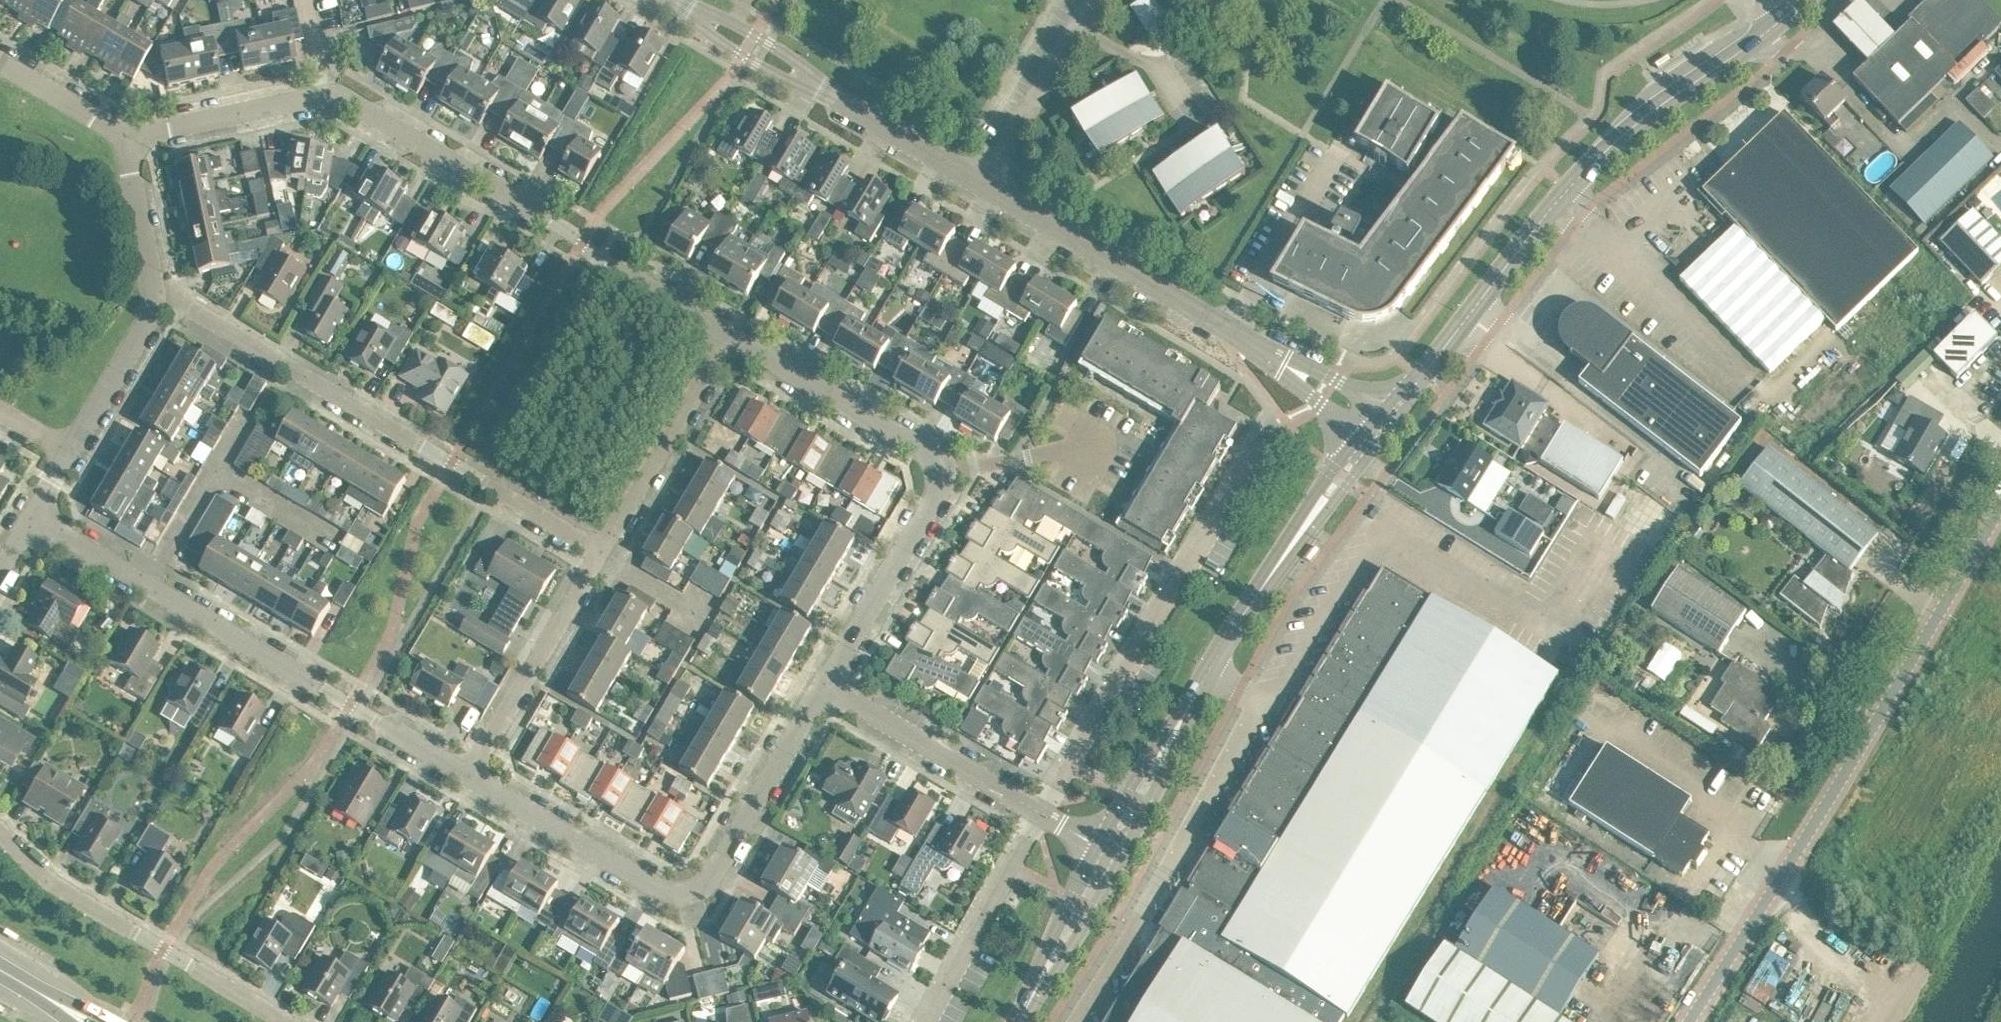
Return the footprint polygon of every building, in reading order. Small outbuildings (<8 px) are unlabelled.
[(39,0),(14,0),(9,7),(21,14),(18,18),(26,22),(39,0)] [(65,0),(39,0),(26,22),(33,27),(36,23),(47,30),(65,0)] [(104,0),(88,0),(83,9),(75,4),(57,35),(69,42),(66,46),(74,51),(94,16),(95,16),(104,0)] [(172,0),(154,0),(167,8),(172,0)] [(423,8),(421,0),(410,0),(408,1),(410,11),(423,8)] [(435,5),(434,0),(421,0),(423,8),(435,5)] [(528,10),(520,5),(512,0),(502,16),(519,26),(522,21),(528,10)] [(520,5),(528,10),(533,2),(530,0),(524,0),(520,5)] [(547,2),(545,0),(534,0),(533,2),(528,10),(522,21),(542,33),(548,24),(562,32),(581,0),(548,0),(547,2)] [(1160,27),(1167,22),(1153,0),(1145,0),(1132,8),(1149,34),(1160,27)] [(1861,0),(1833,26),(1846,39),(1869,63),(1897,36),(1874,13),(1861,0)] [(2000,28),(1973,0),(1934,0),(1897,36),(1869,63),(1853,79),(1898,126),(2000,28)] [(380,18),(392,15),(390,5),(377,8),(380,18)] [(603,69),(618,43),(608,37),(619,19),(595,5),(574,39),(588,47),(582,57),(603,69)] [(368,21),(380,18),(377,8),(366,10),(368,21)] [(268,66),(294,61),(288,37),(301,34),(296,10),(273,15),(276,29),(261,32),(268,66)] [(125,34),(132,21),(120,15),(114,27),(113,26),(95,57),(106,64),(104,68),(111,72),(132,37),(125,34)] [(95,57),(113,26),(95,16),(94,16),(74,51),(82,55),(84,51),(95,57)] [(246,35),(243,21),(220,26),(225,48),(237,46),(243,72),(268,66),(261,32),(246,35)] [(398,84),(417,51),(398,39),(394,23),(368,29),(371,42),(390,53),(378,72),(398,84)] [(193,82),(218,77),(213,51),(225,48),(220,26),(198,30),(201,44),(186,48),(193,82)] [(603,69),(595,83),(611,92),(619,78),(624,81),(630,72),(643,80),(664,45),(639,31),(629,49),(618,43),(603,69)] [(139,69),(151,49),(132,37),(111,72),(119,77),(121,73),(133,80),(139,69)] [(454,57),(437,47),(427,57),(417,51),(398,84),(417,95),(430,74),(440,80),(439,82),(454,57)] [(193,82),(186,48),(160,53),(152,48),(151,49),(139,69),(150,76),(158,62),(162,61),(167,87),(193,82)] [(480,81),(470,75),(474,62),(457,52),(454,57),(439,82),(443,76),(453,82),(441,102),(461,114),(480,81)] [(588,92),(595,80),(584,74),(577,86),(588,92)] [(1164,118),(1137,75),(1126,82),(1129,86),(1122,90),(1119,86),(1072,117),(1099,160),(1147,130),(1145,126),(1152,121),(1154,125),(1164,118)] [(516,87),(499,77),(490,87),(480,81),(461,114),(480,125),(492,105),(503,111),(516,87)] [(1831,129),(1839,121),(1832,114),(1845,102),(1822,78),(1801,97),(1831,129)] [(520,149),(540,116),(546,105),(516,87),(503,111),(513,117),(501,137),(520,149)] [(1407,175),(1438,124),(1387,93),(1356,144),(1377,155),(1374,160),(1385,167),(1388,162),(1407,175)] [(631,119),(636,110),(615,98),(610,106),(623,114),(631,119)] [(562,146),(576,122),(546,105),(540,116),(520,149),(540,160),(552,140),(562,146)] [(779,137),(768,131),(772,124),(751,111),(738,132),(732,128),(718,153),(733,162),(739,151),(752,159),(752,158),(763,164),(779,137)] [(1836,332),(1918,253),(1784,114),(1703,192),(1735,227),(1680,281),(1770,373),(1825,320),(1836,332)] [(1398,310),(1515,155),(1459,121),(1447,136),(1451,140),(1456,143),(1372,254),(1353,244),(1361,227),(1342,217),(1326,242),(1304,231),(1273,283),(1295,294),(1350,321),(1360,324),(1370,324),(1381,322),(1390,317),(1398,309),(1398,310)] [(582,185),(601,152),(589,145),(593,132),(579,124),(576,122),(562,146),(572,152),(560,173),(582,185)] [(1890,191),(1923,226),(1993,159),(1959,124),(1890,191)] [(1834,149),(1840,143),(1829,131),(1822,137),(1834,149)] [(1245,176),(1218,133),(1170,163),(1172,167),(1165,171),(1163,168),(1153,174),(1180,218),(1191,211),(1188,207),(1195,203),(1198,206),(1245,176)] [(815,149),(793,137),(789,143),(779,137),(763,164),(773,170),(772,171),(785,179),(779,189),(794,198),(808,173),(803,170),(815,149)] [(306,190),(314,143),(303,141),(302,146),(293,144),(291,152),(265,153),(270,181),(287,182),(288,179),(300,181),(298,189),(306,190)] [(325,144),(314,143),(306,190),(306,195),(321,198),(329,186),(340,193),(345,186),(344,185),(355,167),(344,161),(333,159),(334,152),(324,150),(325,144)] [(187,153),(190,164),(201,162),(199,151),(187,153)] [(246,177),(249,176),(262,173),(259,161),(257,151),(242,154),(246,177)] [(854,182),(844,176),(848,169),(826,156),(814,177),(808,173),(794,198),(808,206),(815,196),(827,204),(828,203),(839,209),(854,182)] [(182,189),(213,182),(211,172),(223,169),(220,158),(201,162),(190,164),(178,167),(182,189)] [(708,175),(714,164),(704,158),(697,169),(708,175)] [(365,221),(393,174),(383,168),(381,173),(372,168),(368,175),(355,167),(344,185),(345,186),(357,193),(354,198),(365,204),(358,217),(365,221)] [(702,187),(708,177),(697,171),(691,181),(702,187)] [(404,227),(413,211),(417,204),(404,196),(409,189),(400,184),(403,179),(393,174),(365,221),(374,226),(381,213),(404,227)] [(891,194),(869,181),(865,188),(854,182),(839,209),(849,215),(848,216),(861,224),(855,234),(870,243),(875,236),(885,219),(879,215),(891,194)] [(215,192),(213,182),(182,189),(186,210),(229,201),(227,190),(215,192)] [(754,203),(758,195),(750,190),(745,198),(754,203)] [(265,193),(253,196),(257,212),(269,210),(265,193)] [(191,231),(222,225),(220,214),(231,212),(229,201),(186,210),(191,231)] [(923,214),(915,208),(909,218),(899,212),(889,229),(882,239),(903,251),(909,240),(919,246),(937,217),(925,210),(923,214)] [(425,218),(413,211),(404,227),(400,233),(412,241),(430,252),(451,217),(441,212),(438,216),(430,211),(425,218)] [(710,224),(687,211),(666,247),(690,261),(704,236),(714,242),(727,220),(716,213),(710,224)] [(2000,267),(2000,242),(1972,212),(1940,242),(1982,286),(2000,267)] [(451,217),(430,252),(449,263),(456,267),(460,266),(468,253),(458,248),(466,233),(458,228),(461,223),(451,217)] [(944,275),(960,248),(950,242),(955,232),(947,227),(949,224),(937,217),(919,246),(929,252),(923,263),(944,275)] [(728,284),(749,248),(731,237),(738,226),(734,223),(727,220),(714,242),(724,248),(709,273),(728,284)] [(224,235),(222,225),(191,231),(195,252),(238,243),(236,233),(224,235)] [(814,226),(809,235),(818,241),(824,232),(814,226)] [(287,246),(294,235),(274,237),(267,249),(256,266),(257,267),(261,260),(270,266),(256,290),(285,306),(305,272),(278,255),(285,244),(287,246)] [(348,249),(352,242),(342,236),(337,243),(348,249)] [(267,238),(253,240),(255,251),(267,249),(274,237),(267,238)] [(358,255),(363,248),(352,242),(348,249),(358,255)] [(231,267),(228,256),(240,254),(238,243),(195,252),(200,274),(211,272),(214,283),(238,278),(235,266),(231,267)] [(984,249),(975,244),(970,254),(960,248),(944,275),(964,287),(970,277),(980,283),(998,253),(986,246),(984,249)] [(782,259),(785,254),(774,247),(767,259),(749,248),(728,284),(747,295),(762,270),(772,276),(782,259)] [(500,253),(492,248),(474,278),(492,289),(513,254),(503,248),(500,253)] [(865,269),(866,267),(865,267),(870,260),(872,256),(863,251),(855,263),(865,269)] [(1004,311),(1021,284),(1011,278),(1016,268),(1007,263),(1009,260),(998,253),(980,283),(990,289),(984,299),(1004,311)] [(523,307),(537,284),(525,276),(528,270),(520,264),(523,260),(513,254),(492,289),(485,302),(493,307),(501,294),(523,307)] [(794,322),(809,296),(799,290),(805,279),(785,267),(779,277),(769,294),(779,301),(773,310),(794,322)] [(410,286),(414,279),(404,272),(399,280),(410,286)] [(414,279),(410,286),(428,296),(428,297),(435,285),(416,274),(414,279)] [(328,346),(338,329),(347,313),(333,304),(342,289),(324,278),(319,286),(305,309),(316,316),(305,333),(328,346)] [(1045,286),(1036,280),(1031,290),(1021,284),(1004,311),(1025,323),(1031,313),(1041,319),(1059,289),(1047,282),(1045,286)] [(1065,347),(1082,320),(1071,314),(1077,305),(1068,299),(1070,296),(1059,289),(1041,319),(1051,325),(1045,335),(1065,347)] [(845,303),(835,297),(826,291),(819,302),(809,296),(794,322),(814,334),(819,325),(829,331),(845,303)] [(854,358),(870,332),(859,325),(865,315),(845,303),(829,331),(839,337),(834,346),(854,358)] [(438,305),(431,316),(452,328),(458,318),(438,305)] [(1632,339),(1602,316),(1594,311),(1585,308),(1576,309),(1568,314),(1561,323),(1559,331),(1560,339),(1563,346),(1569,352),(1572,355),(1570,356),(1571,357),(1572,356),(1589,369),(1578,383),(1700,478),(1742,424),(1633,340),(1634,338),(1633,338),(1632,339)] [(473,323),(477,316),(466,310),(462,317),(473,323)] [(1956,379),(1997,338),(1974,315),(1933,357),(1956,379)] [(488,322),(487,322),(477,316),(473,323),(484,330),(488,322)] [(1139,347),(1119,335),(1121,331),(1101,319),(1073,365),(1082,371),(1083,370),(1081,368),(1083,364),(1178,421),(1183,413),(1188,416),(1125,522),(1121,520),(1122,518),(1121,517),(1116,526),(1166,556),(1170,549),(1163,544),(1168,535),(1172,537),(1188,510),(1184,507),(1196,487),(1200,490),(1217,462),(1213,460),(1218,451),(1225,454),(1223,456),(1225,457),(1228,452),(1226,451),(1225,453),(1223,452),(1237,428),(1208,411),(1220,390),(1210,383),(1210,382),(1203,378),(1202,379),(1189,371),(1186,375),(1166,363),(1168,359),(1141,343),(1139,347)] [(405,348),(413,334),(394,322),(387,335),(369,324),(359,341),(349,359),(375,374),(388,351),(399,358),(394,365),(395,366),(405,348)] [(906,339),(896,333),(887,328),(880,338),(870,332),(854,358),(874,370),(880,361),(890,367),(906,339)] [(998,347),(1004,338),(995,332),(990,341),(998,347)] [(915,394),(930,368),(936,357),(906,339),(890,367),(900,373),(894,382),(915,394)] [(227,360),(204,347),(199,356),(187,349),(175,368),(205,386),(216,368),(221,371),(227,360)] [(438,364),(417,352),(402,378),(422,391),(417,399),(445,416),(447,412),(468,377),(440,361),(438,364)] [(950,403),(966,375),(936,357),(930,368),(915,394),(935,406),(940,397),(950,403)] [(210,401),(216,393),(205,386),(175,368),(164,387),(194,405),(200,395),(210,401)] [(1041,389),(1047,378),(1040,373),(1033,385),(1041,389)] [(975,430),(990,404),(981,398),(985,390),(985,386),(977,381),(966,375),(950,403),(960,409),(955,418),(975,430)] [(255,376),(249,386),(238,406),(240,407),(250,413),(268,383),(255,376)] [(1520,448),(1547,405),(1513,384),(1496,411),(1494,410),(1487,421),(1486,426),(1491,429),(1490,431),(1501,438),(1502,436),(1520,448)] [(183,423),(194,405),(164,387),(153,405),(183,423)] [(749,439),(766,410),(755,404),(758,399),(743,390),(723,423),(749,439)] [(1027,412),(1010,401),(1007,399),(1001,410),(990,404),(975,430),(995,442),(1001,433),(1011,439),(1027,412)] [(1924,476),(1947,438),(1936,431),(1943,418),(1912,399),(1895,428),(1909,435),(1895,459),(1924,476)] [(235,414),(240,407),(238,406),(228,400),(224,407),(235,414)] [(172,442),(183,423),(153,405),(142,424),(159,435),(172,442)] [(777,417),(766,410),(749,439),(775,454),(795,421),(780,412),(777,417)] [(296,453),(313,425),(294,414),(283,431),(280,437),(273,447),(271,451),(280,457),(284,456),(288,449),(296,453)] [(801,470),(818,441),(807,434),(810,429),(795,421),(775,454),(801,470)] [(273,447),(280,437),(259,425),(253,435),(273,447)] [(314,464),(331,436),(313,425),(296,453),(291,462),(309,473),(314,464)] [(1600,499),(1623,461),(1565,425),(1542,463),(1600,499)] [(217,444),(222,437),(210,430),(206,437),(217,444)] [(165,449),(154,442),(137,432),(125,451),(154,468),(161,456),(175,465),(182,453),(168,445),(165,449)] [(267,458),(271,451),(273,447),(253,435),(247,445),(267,458)] [(333,475),(350,447),(331,436),(314,464),(333,475)] [(213,451),(217,444),(206,437),(202,444),(213,451)] [(829,447),(818,441),(801,470),(827,485),(847,452),(832,443),(829,447)] [(1493,461),(1480,453),(1463,443),(1453,459),(1452,458),(1451,459),(1454,460),(1449,468),(1446,467),(1447,468),(1437,484),(1467,503),(1493,461)] [(261,468),(267,458),(247,445),(241,456),(261,468)] [(352,486),(368,458),(350,447),(333,475),(352,486)] [(1852,581),(1846,576),(1878,535),(1768,449),(1739,486),(1827,555),(1804,585),(1794,577),(1779,596),(1820,629),(1821,628),(1820,627),(1825,614),(1825,612),(1824,611),(1823,609),(1827,604),(1829,606),(1833,607),(1837,607),(1840,606),(1842,603),(1850,581),(1852,582),(1852,581)] [(153,493),(159,484),(148,477),(154,468),(125,451),(114,469),(143,486),(153,493)] [(732,467),(739,456),(731,452),(725,463),(732,467)] [(853,500),(870,472),(859,465),(861,460),(847,452),(827,485),(853,500)] [(255,478),(261,468),(241,456),(234,466),(255,478)] [(740,472),(746,461),(739,456),(732,467),(740,472)] [(365,506),(370,497),(387,469),(368,458),(352,486),(352,487),(347,496),(365,506)] [(724,497),(736,478),(708,461),(697,481),(724,497)] [(132,505),(143,486),(114,469),(103,488),(132,505)] [(384,517),(389,509),(406,481),(387,469),(370,497),(365,506),(384,517)] [(881,478),(870,472),(853,500),(879,516),(899,482),(884,473),(881,478)] [(190,489),(197,479),(189,474),(183,485),(190,489)] [(274,490),(280,480),(273,476),(267,485),(274,490)] [(9,484),(0,479),(0,499),(9,484)] [(280,480),(274,490),(281,494),(287,485),(280,480)] [(1084,518),(1021,480),(1011,497),(1003,492),(1000,497),(999,497),(997,501),(998,501),(992,510),(993,511),(994,510),(1018,525),(1019,523),(1026,528),(1029,522),(1031,523),(1033,525),(1036,525),(1038,525),(1040,524),(1042,523),(1044,521),(1046,518),(1069,532),(1074,535),(1084,518)] [(713,517),(724,497),(697,481),(685,500),(713,517)] [(784,498),(791,487),(783,482),(777,493),(784,498)] [(184,500),(190,489),(183,485),(176,496),(184,500)] [(791,502),(798,491),(791,487),(784,498),(787,500),(791,502)] [(139,523),(145,513),(131,506),(132,505),(103,488),(92,507),(133,531),(138,522),(139,523)] [(237,508),(225,501),(217,496),(210,506),(231,519),(237,508)] [(311,512),(317,502),(310,498),(304,507),(311,512)] [(701,536),(713,517),(685,500),(673,520),(701,536)] [(330,523),(336,514),(317,502),(311,512),(330,523)] [(225,529),(231,519),(210,506),(204,517),(225,529)] [(349,534),(354,525),(343,518),(347,510),(340,506),(336,514),(330,523),(349,534)] [(839,523),(845,512),(838,508),(831,519),(839,523)] [(253,525),(260,514),(253,509),(246,521),(253,525)] [(766,522),(769,515),(758,509),(755,515),(766,522)] [(1018,525),(994,510),(993,511),(984,526),(976,522),(973,527),(970,530),(971,531),(966,540),(973,544),(974,544),(998,558),(1002,552),(1006,554),(1007,555),(1009,555),(1011,555),(1013,554),(1014,553),(1015,552),(1016,551),(1018,548),(1049,566),(1060,548),(1026,528),(1019,523),(1018,525)] [(168,526),(175,516),(167,511),(161,522),(168,526)] [(846,528),(853,517),(845,512),(839,523),(846,528)] [(1544,533),(1509,512),(1495,534),(1530,556),(1544,533)] [(786,526),(791,519),(780,513),(775,520),(786,526)] [(260,529),(267,518),(260,514),(253,525),(260,529)] [(761,530),(766,522),(755,515),(750,523),(761,530)] [(701,536),(673,520),(666,516),(654,536),(682,553),(694,533),(701,537),(701,536)] [(219,539),(225,529),(204,517),(198,527),(219,539)] [(1143,588),(1145,584),(1145,583),(1148,578),(1140,574),(1150,557),(1084,518),(1074,535),(1105,554),(1103,558),(1102,559),(1102,560),(1102,561),(1102,562),(1102,564),(1103,565),(1103,566),(1104,567),(1105,568),(1109,571),(1106,576),(1105,577),(1130,591),(1129,592),(1137,596),(1142,587),(1143,588)] [(157,546),(163,536),(168,526),(161,522),(155,519),(144,538),(157,546)] [(782,534),(786,526),(775,520),(771,527),(782,534)] [(843,560),(854,540),(827,523),(815,543),(843,560)] [(213,550),(218,540),(219,539),(198,527),(192,537),(213,550)] [(290,547),(297,536),(290,532),(283,543),(290,547)] [(743,535),(738,543),(749,549),(754,541),(743,535)] [(297,551),(304,540),(297,536),(290,547),(297,551)] [(661,580),(667,584),(673,573),(671,572),(682,553),(654,536),(642,556),(647,559),(667,571),(661,580)] [(206,560),(213,550),(192,537),(186,547),(206,560)] [(237,551),(218,540),(213,550),(206,560),(200,570),(219,581),(237,551)] [(237,551),(219,581),(238,593),(256,562),(262,553),(243,541),(237,551)] [(556,570),(509,542),(498,559),(486,552),(474,573),(487,581),(490,576),(512,588),(488,629),(469,618),(461,632),(485,646),(502,657),(510,643),(506,640),(511,632),(513,633),(532,601),(536,603),(556,570)] [(370,562),(378,551),(366,543),(359,555),(370,562)] [(831,579),(843,560),(815,543),(803,563),(831,579)] [(974,544),(973,544),(964,560),(956,556),(953,561),(952,560),(950,564),(951,565),(946,574),(953,578),(954,577),(978,592),(978,591),(982,586),(986,588),(987,589),(989,589),(991,589),(992,589),(993,588),(995,587),(996,586),(998,582),(1029,600),(1040,582),(1032,577),(998,558),(974,544)] [(742,561),(746,554),(735,548),(731,555),(742,561)] [(763,565),(768,558),(757,551),(752,559),(763,565)] [(1123,621),(1125,617),(1128,612),(1120,607),(1129,592),(1130,591),(1105,577),(1106,576),(1064,551),(1054,569),(1085,588),(1083,592),(1082,593),(1081,595),(1081,596),(1082,598),(1082,599),(1083,600),(1083,601),(1085,602),(1089,605),(1086,610),(1085,610),(1110,625),(1109,625),(1117,630),(1122,621),(1123,621)] [(327,569),(334,558),(327,554),(320,565),(327,569)] [(738,569),(742,561),(731,555),(727,562),(738,569)] [(667,571),(647,559),(641,568),(661,580),(667,571)] [(759,573),(763,565),(752,559),(748,566),(759,573)] [(257,604),(275,573),(256,562),(238,593),(257,604)] [(700,587),(711,569),(701,563),(690,581),(700,587)] [(819,599),(831,579),(803,563),(792,583),(819,599)] [(1384,568),(1214,844),(1226,851),(1201,892),(1192,887),(1165,931),(1161,929),(1104,1021),(1340,1021),(1344,1017),(1347,1019),(1558,675),(1432,598),(1431,598),(1384,568)] [(1719,655),(1747,613),(1678,568),(1651,610),(1719,655)] [(710,593),(721,575),(711,569),(700,587),(710,593)] [(275,615),(293,584),(275,573),(257,604),(275,615)] [(720,599),(731,581),(721,575),(710,593),(720,599)] [(978,592),(954,577),(953,578),(944,594),(936,590),(933,594),(932,594),(930,598),(931,598),(926,607),(933,612),(934,611),(958,626),(958,625),(961,620),(966,623),(968,623),(969,623),(971,623),(972,623),(973,622),(975,621),(976,620),(976,619),(977,617),(978,615),(1009,634),(1020,616),(1006,608),(978,591),(978,592)] [(71,646),(79,632),(68,625),(82,602),(48,582),(37,600),(41,602),(28,625),(50,638),(51,635),(71,646)] [(344,609),(356,588),(345,582),(333,602),(344,609)] [(321,601),(329,588),(320,583),(312,596),(312,595),(294,626),(313,637),(331,607),(321,601)] [(808,619),(819,599),(792,583),(780,602),(808,619)] [(294,626),(312,595),(293,584),(275,615),(294,626)] [(1103,655),(1106,651),(1105,651),(1108,646),(1100,641),(1109,625),(1110,625),(1085,610),(1086,610),(1044,585),(1034,603),(1065,621),(1063,625),(1062,626),(1062,627),(1062,628),(1062,630),(1063,631),(1063,632),(1063,633),(1064,634),(1065,635),(1067,636),(1069,638),(1066,643),(1065,644),(1090,658),(1089,659),(1097,664),(1102,655),(1103,655)] [(631,587),(625,597),(645,609),(650,599),(631,587)] [(620,594),(608,614),(636,631),(648,611),(650,613),(656,602),(650,599),(645,609),(625,597),(620,594)] [(736,611),(741,603),(730,597),(725,604),(736,611)] [(732,618),(736,611),(725,604),(721,612),(732,618)] [(934,611),(933,612),(924,628),(916,623),(913,628),(912,628),(910,632),(911,632),(906,641),(913,646),(914,645),(938,659),(942,653),(945,655),(947,656),(948,656),(949,656),(951,656),(952,656),(953,655),(954,655),(955,654),(956,653),(956,652),(957,651),(959,648),(990,667),(1000,649),(958,625),(958,626),(934,611)] [(800,648),(811,628),(794,618),(784,612),(772,632),(800,648)] [(631,655),(632,654),(625,650),(636,631),(608,614),(596,634),(603,638),(631,655)] [(1083,689),(1086,685),(1085,684),(1088,679),(1080,675),(1089,659),(1090,658),(1065,644),(1066,643),(1038,627),(1026,620),(1024,619),(1014,637),(1045,655),(1043,658),(1042,660),(1042,662),(1042,663),(1043,665),(1043,666),(1044,667),(1045,668),(1046,668),(1050,671),(1046,676),(1046,678),(1070,692),(1069,693),(1070,693),(1077,697),(1082,688),(1083,689)] [(664,647),(675,629),(665,623),(654,642),(664,647)] [(674,653),(685,635),(675,629),(664,647),(674,653)] [(144,701),(146,697),(156,680),(144,672),(157,650),(149,645),(151,643),(129,630),(110,662),(132,676),(124,689),(144,701)] [(788,668),(800,648),(772,632),(760,651),(788,668)] [(684,659),(695,641),(685,635),(674,653),(684,659)] [(713,650),(718,642),(707,636),(702,643),(713,650)] [(620,674),(631,655),(603,638),(592,658),(620,674)] [(709,657),(713,650),(702,643),(698,651),(709,657)] [(914,645),(913,646),(904,661),(896,657),(886,675),(898,682),(906,687),(910,680),(925,689),(927,690),(929,690),(931,690),(932,689),(933,689),(934,688),(936,687),(938,683),(969,701),(980,683),(938,659),(914,645)] [(15,647),(1,670),(0,669),(0,709),(21,721),(28,710),(21,706),(35,681),(27,676),(37,660),(15,647)] [(776,688),(788,668),(760,651),(748,671),(776,688)] [(1063,723),(1066,719),(1065,718),(1068,713),(1060,709),(1070,693),(1069,693),(1070,692),(1046,678),(1046,676),(1005,651),(994,670),(1025,689),(1023,693),(1022,695),(1022,697),(1022,699),(1023,701),(1024,702),(1025,703),(1029,706),(1026,711),(1050,726),(1049,726),(1050,727),(1057,731),(1062,722),(1063,723)] [(608,694),(620,674),(592,658),(580,677),(608,694)] [(490,682),(472,671),(459,664),(452,675),(427,660),(412,686),(448,708),(456,695),(475,706),(490,682)] [(1756,753),(1769,733),(1769,732),(1770,731),(1770,730),(1770,729),(1769,727),(1769,726),(1768,725),(1767,724),(1764,722),(1774,707),(1766,702),(1771,694),(1774,689),(1733,662),(1721,682),(1725,685),(1710,707),(1724,716),(1720,722),(1741,735),(1737,741),(1756,753)] [(673,679),(677,671),(666,665),(662,672),(673,679)] [(198,729),(200,727),(210,710),(200,704),(214,680),(189,666),(168,701),(192,717),(188,723),(198,729)] [(765,707),(776,688),(748,671),(737,691),(765,707)] [(668,686),(673,679),(662,672),(657,680),(668,686)] [(596,713),(608,694),(580,677),(569,697),(596,713)] [(686,695),(691,688),(680,681),(675,688),(686,695)] [(898,682),(891,692),(900,697),(906,687),(898,682)] [(1037,765),(1048,747),(1040,742),(1050,727),(1049,726),(1050,726),(1026,711),(984,686),(974,704),(1005,722),(1003,726),(1002,728),(1002,729),(1002,730),(1002,732),(1002,733),(1003,734),(1004,735),(1005,736),(1021,746),(1017,753),(1037,765)] [(686,695),(675,688),(671,695),(682,702),(686,695)] [(248,760),(263,736),(252,730),(264,710),(233,692),(232,693),(237,696),(229,708),(217,728),(236,739),(229,749),(248,760)] [(743,728),(755,708),(737,698),(727,692),(715,712),(743,728)] [(650,718),(654,710),(643,704),(639,711),(650,718)] [(579,726),(585,715),(578,711),(571,722),(579,726)] [(645,725),(650,718),(639,711),(634,719),(645,725)] [(731,748),(743,728),(715,712),(703,732),(731,748)] [(586,731),(593,720),(585,715),(579,726),(586,731)] [(656,721),(652,728),(663,734),(667,728),(656,721)] [(0,722),(0,753),(13,761),(20,749),(24,752),(31,741),(0,722)] [(551,773),(568,744),(542,728),(522,762),(537,771),(540,766),(551,773)] [(659,742),(663,734),(652,728),(648,735),(659,742)] [(719,768),(731,748),(703,732),(692,751),(719,768)] [(631,757),(637,746),(630,741),(623,752),(631,757)] [(574,793),(594,760),(568,744),(551,773),(562,779),(560,784),(574,793)] [(638,761),(644,750),(637,746),(631,757),(638,761)] [(1706,855),(1707,854),(1701,849),(1709,836),(1681,818),(1692,801),(1675,791),(1606,746),(1568,805),(1665,867),(1682,878),(1691,865),(1697,869),(1698,868),(1696,867),(1704,854),(1706,855)] [(708,788),(719,768),(692,751),(680,771),(708,788)] [(603,803),(620,775),(594,760),(574,793),(589,802),(592,797),(603,803)] [(32,765),(30,768),(20,785),(30,792),(23,804),(37,812),(39,809),(46,813),(44,816),(61,826),(71,809),(82,791),(44,768),(34,762),(32,765)] [(860,766),(858,765),(857,764),(856,764),(853,763),(850,764),(849,764),(847,765),(845,766),(843,768),(839,766),(825,790),(841,799),(838,805),(862,819),(885,779),(861,765),(860,766)] [(363,827),(378,802),(389,785),(359,767),(333,809),(363,827)] [(626,823),(646,790),(620,775),(603,803),(614,810),(611,815),(626,823)] [(679,793),(686,782),(678,777),(672,788),(679,793)] [(687,796),(693,786),(686,782),(679,793),(687,796)] [(184,784),(180,791),(188,796),(192,789),(184,784)] [(655,834),(672,805),(646,790),(626,823),(641,832),(644,828),(655,834)] [(915,838),(934,806),(910,791),(896,815),(883,807),(868,831),(891,845),(900,829),(915,838)] [(418,845),(437,813),(412,798),(398,822),(386,815),(375,834),(399,848),(405,838),(418,845)] [(98,868),(109,851),(120,831),(103,821),(110,811),(91,800),(79,819),(90,826),(74,853),(98,868)] [(678,854),(698,821),(672,805),(655,834),(666,841),(663,845),(678,854)] [(918,897),(935,868),(941,871),(944,871),(948,871),(951,868),(954,862),(967,870),(987,837),(958,820),(946,839),(934,832),(938,826),(937,825),(918,857),(901,886),(918,897)] [(155,902),(175,867),(159,857),(170,838),(149,826),(136,848),(148,855),(129,886),(155,902)] [(455,877),(478,838),(460,827),(450,843),(438,836),(422,865),(452,882),(455,877)] [(847,866),(861,842),(848,834),(834,858),(847,866)] [(480,901),(496,873),(485,867),(496,848),(478,838),(455,877),(473,888),(469,894),(480,901)] [(837,864),(832,862),(815,851),(809,862),(784,847),(773,866),(807,887),(808,886),(820,893),(829,878),(837,864)] [(339,868),(351,866),(350,851),(337,853),(339,868)] [(516,914),(522,905),(540,874),(522,864),(511,882),(500,876),(488,897),(499,904),(516,914)] [(802,923),(810,909),(798,902),(807,887),(773,866),(762,885),(786,900),(781,909),(802,923)] [(549,929),(568,897),(555,890),(558,885),(540,874),(522,905),(539,916),(536,921),(549,929)] [(410,912),(421,898),(409,888),(398,902),(410,912)] [(1496,888),(1454,953),(1445,946),(1406,1007),(1429,1021),(1562,1021),(1559,1020),(1600,956),(1496,888)] [(911,973),(920,957),(925,950),(922,948),(931,934),(895,912),(901,902),(878,889),(850,936),(871,948),(871,949),(911,973)] [(580,947),(583,942),(602,911),(584,900),(581,905),(568,897),(549,929),(550,929),(546,935),(557,942),(561,936),(580,947)] [(774,920),(743,901),(731,920),(766,940),(775,925),(794,936),(802,923),(781,909),(774,920)] [(612,965),(623,947),(609,940),(620,922),(602,911),(583,942),(580,947),(598,958),(595,963),(609,971),(610,969),(612,965)] [(299,954),(316,927),(297,916),(292,915),(287,917),(280,929),(266,921),(245,955),(271,970),(286,946),(299,954)] [(440,928),(445,921),(434,915),(430,922),(440,928)] [(755,959),(766,940),(731,920),(720,939),(755,959)] [(639,986),(646,974),(666,940),(647,929),(633,953),(623,947),(612,965),(610,969),(639,986)] [(814,929),(811,934),(822,940),(825,935),(814,929)] [(676,967),(685,951),(666,940),(646,974),(665,986),(666,984),(667,985),(671,1001),(692,995),(685,970),(683,971),(676,967)] [(899,996),(869,979),(876,966),(844,947),(836,960),(845,966),(827,994),(874,1021),(877,1021),(884,1011),(889,1013),(899,996)] [(370,966),(347,952),(338,966),(324,958),(315,973),(304,990),(332,1007),(342,990),(352,996),(362,979),(370,966)] [(411,968),(403,982),(388,973),(369,1006),(396,1021),(397,1021),(407,1005),(417,1011),(435,982),(411,968)] [(714,997),(729,993),(723,969),(708,973),(714,997)] [(700,1001),(714,997),(708,973),(693,977),(700,1001)] [(432,1006),(437,998),(428,994),(424,1001),(432,1006)] [(439,998),(425,1021),(470,1021),(477,1010),(457,998),(453,1006),(439,998)] [(1562,1020),(1565,1021),(1586,1021),(1592,1013),(1592,1012),(1574,1001),(1562,1020)] [(600,1019),(605,1021),(631,1021),(634,1018),(609,1003),(608,1005),(601,1017),(600,1019)] [(748,1006),(726,1011),(727,1021),(752,1021),(748,1006)] [(807,1013),(771,1021),(809,1021),(807,1013)]
